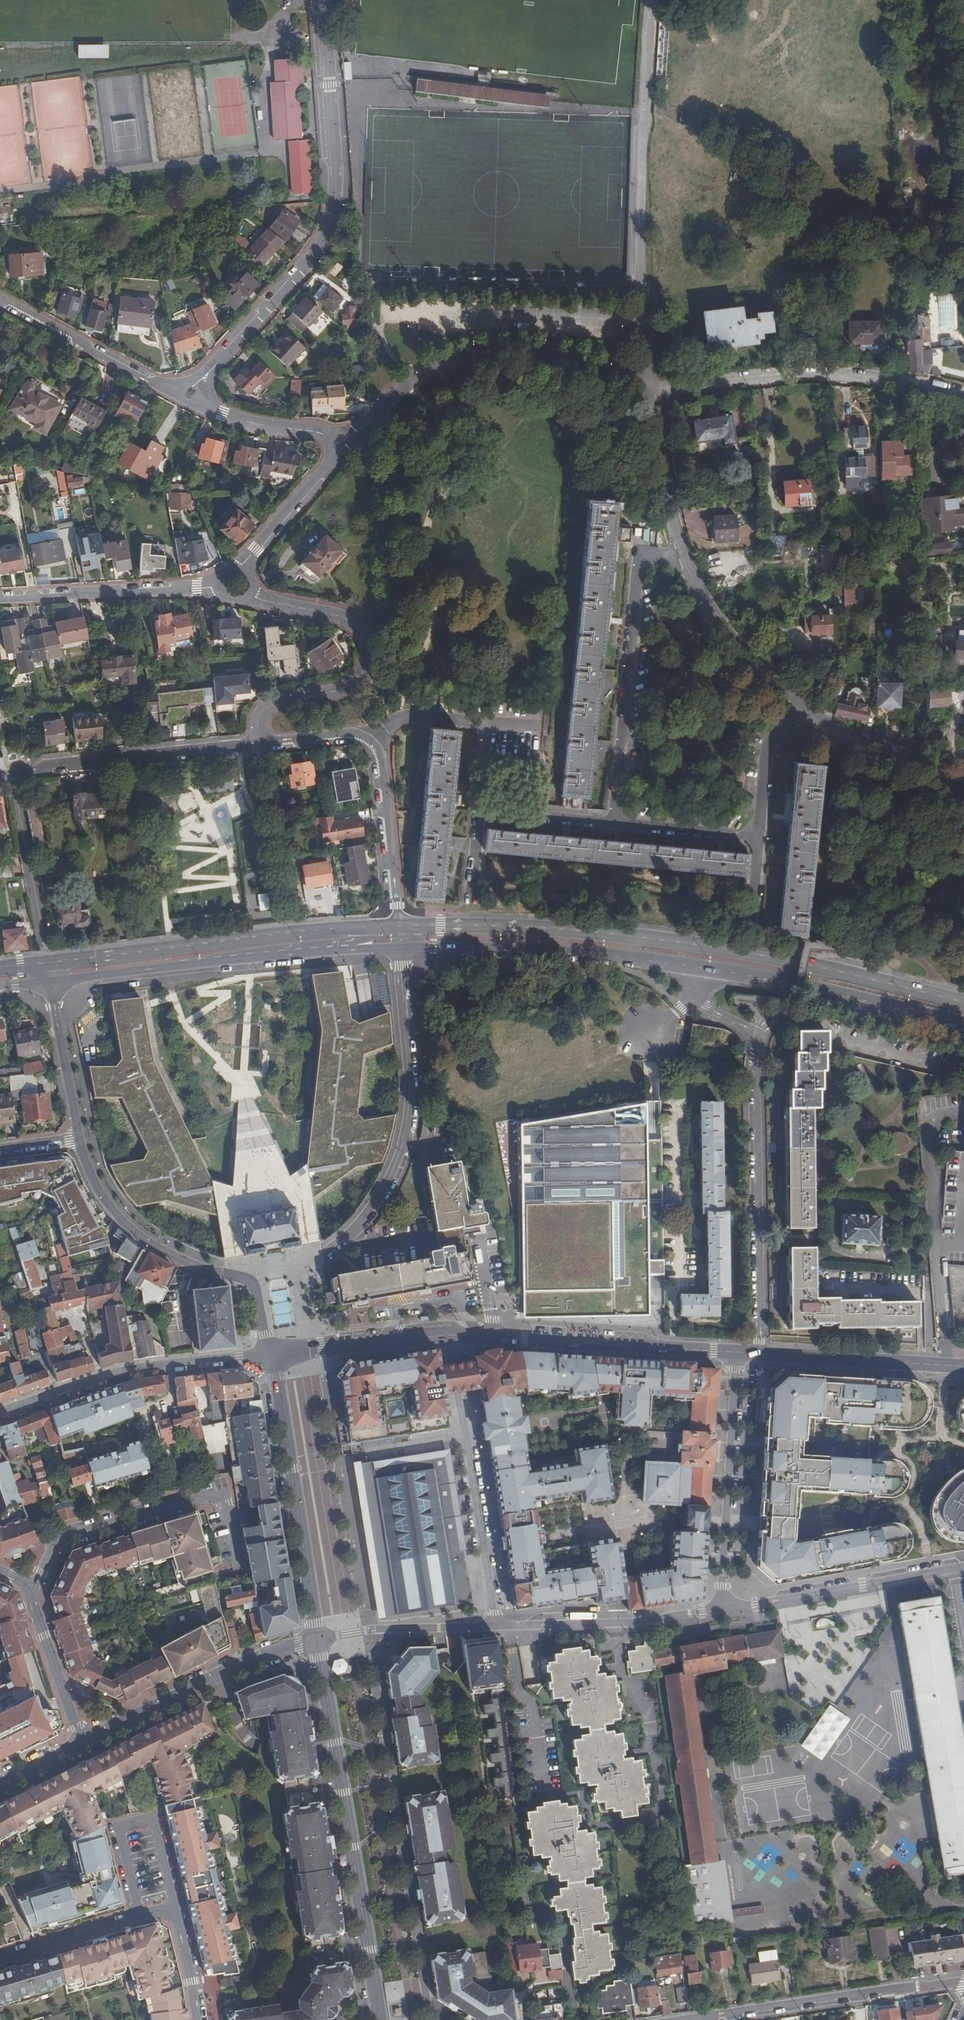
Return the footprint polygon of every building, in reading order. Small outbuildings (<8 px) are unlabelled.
[(268,79),(271,134),(299,133),(296,87),(289,87),(288,79),(296,78),(301,78),(300,55),(271,56),(273,79),(268,79)] [(349,59),(342,60),(343,77),(351,77),(349,59)] [(549,86),(417,70),(415,85),(547,101),(549,86)] [(296,87),(296,78),(288,79),(289,87),(296,87)] [(690,114),(682,112),(679,124),(687,126),(690,114)] [(288,138),(291,189),(310,188),(307,137),(288,138)] [(922,150),(931,150),(931,139),(921,139),(922,150)] [(912,170),(900,170),(900,182),(912,182),(912,170)] [(741,197),(742,189),(726,189),(726,195),(731,195),(731,198),(741,197)] [(259,212),(249,207),(247,211),(256,216),(259,212)] [(286,207),(273,227),(287,237),(289,238),(302,218),(286,207)] [(263,265),(287,237),(273,227),(268,225),(251,246),(236,235),(228,240),(263,265)] [(235,247),(228,240),(224,245),(231,251),(235,247)] [(11,253),(12,275),(43,274),(43,252),(11,253)] [(225,294),(236,305),(260,279),(249,269),(225,294)] [(5,272),(0,280),(0,287),(3,289),(10,278),(7,276),(8,274),(5,272)] [(321,296),(317,302),(332,312),(341,300),(326,289),(321,285),(316,293),(321,296)] [(59,292),(54,307),(60,309),(59,313),(75,317),(77,311),(80,312),(84,298),(82,297),(82,295),(76,293),(76,297),(59,292)] [(312,298),(317,302),(321,296),(316,293),(312,298)] [(121,297),(119,322),(120,322),(128,323),(152,324),(154,300),(121,297)] [(299,332),(319,310),(305,298),(285,320),(299,332)] [(90,300),(85,327),(92,329),(92,332),(100,333),(104,312),(102,312),(104,303),(90,300)] [(194,308),(202,326),(217,319),(208,301),(194,308)] [(342,325),(354,324),(353,307),(346,308),(347,315),(341,316),(342,325)] [(906,352),(908,352),(909,371),(913,371),(917,372),(921,373),(920,363),(925,362),(924,348),(929,348),(927,312),(911,307),(913,338),(910,338),(907,338),(905,339),(906,352)] [(740,309),(703,312),(705,338),(731,336),(732,342),(755,340),(755,334),(770,332),(769,308),(761,308),(761,312),(756,312),(757,323),(741,324),(740,309)] [(198,319),(193,309),(188,311),(193,321),(198,319)] [(172,331),(178,354),(187,350),(187,348),(190,346),(193,347),(204,342),(193,321),(182,329),(172,331)] [(128,323),(120,322),(120,333),(128,333),(128,323)] [(879,325),(850,326),(850,346),(860,346),(861,355),(887,354),(886,333),(880,333),(879,325)] [(275,344),(268,352),(286,368),(304,348),(288,334),(277,346),(275,344)] [(365,352),(357,344),(360,372),(355,373),(355,377),(367,376),(365,352)] [(243,368),(232,381),(245,393),(256,381),(264,388),(273,378),(257,363),(248,373),(243,368)] [(931,365),(929,373),(939,376),(941,367),(931,365)] [(287,405),(301,405),(302,381),(294,375),(294,381),(291,381),(291,395),(288,396),(287,405)] [(39,420),(37,423),(35,428),(45,433),(60,405),(32,390),(32,389),(32,387),(31,385),(29,385),(27,385),(26,385),(25,386),(23,385),(12,406),(39,420)] [(332,409),(345,408),(343,387),(327,388),(327,392),(322,393),(313,393),(311,394),(313,408),(332,406),(332,409)] [(145,403),(125,392),(112,418),(123,415),(135,421),(145,403)] [(86,425),(95,430),(106,410),(81,396),(72,413),(88,421),(86,425)] [(11,409),(37,423),(39,420),(12,406),(11,409)] [(737,446),(732,416),(693,422),(697,446),(723,442),(724,448),(737,446)] [(867,424),(844,424),(844,446),(867,446),(867,424)] [(206,430),(199,427),(193,443),(201,446),(206,430)] [(204,440),(197,458),(212,463),(221,440),(212,437),(210,443),(204,440)] [(128,443),(117,463),(132,471),(130,475),(133,477),(135,473),(139,475),(141,471),(138,470),(141,464),(140,464),(142,460),(151,465),(161,448),(149,441),(145,449),(147,451),(146,453),(128,443)] [(909,443),(884,443),(884,477),(910,477),(909,443)] [(235,452),(233,463),(254,468),(258,451),(242,447),(240,453),(235,452)] [(296,456),(265,449),(260,471),(267,473),(268,469),(292,475),(296,456)] [(871,454),(842,455),(841,484),(854,483),(854,474),(871,473),(871,454)] [(74,468),(75,467),(64,461),(59,471),(65,472),(71,474),(74,468)] [(20,463),(12,465),(14,475),(22,474),(20,463)] [(183,473),(177,469),(173,476),(179,479),(183,473)] [(58,471),(61,488),(68,487),(65,472),(59,471),(58,471)] [(70,488),(92,485),(91,479),(83,478),(77,480),(76,477),(74,477),(74,475),(68,476),(70,488)] [(118,479),(117,483),(120,483),(131,485),(140,487),(140,483),(136,482),(137,480),(131,479),(131,481),(118,479)] [(229,479),(219,479),(217,490),(227,489),(229,479)] [(807,482),(781,484),(783,508),(809,507),(807,482)] [(187,483),(169,483),(168,491),(170,491),(187,492),(187,483)] [(921,528),(939,527),(947,527),(948,523),(952,523),(963,522),(963,506),(956,507),(956,494),(936,495),(935,484),(919,486),(920,496),(921,528)] [(186,509),(187,497),(170,496),(170,502),(177,502),(176,509),(186,509)] [(618,505),(591,502),(560,796),(586,798),(588,785),(588,777),(591,750),(592,741),(595,714),(596,706),(599,678),(600,670),(603,643),(604,635),(607,608),(608,599),(610,573),(611,564),(614,541),(631,543),(632,527),(616,525),(618,505)] [(235,506),(237,512),(251,525),(256,519),(250,513),(238,503),(235,506)] [(265,515),(257,508),(252,513),(260,519),(265,515)] [(229,518),(220,528),(236,542),(251,525),(237,512),(230,520),(229,518)] [(734,512),(713,513),(714,539),(736,538),(734,512)] [(772,527),(764,527),(764,538),(786,537),(785,528),(772,529),(772,527)] [(64,555),(77,554),(76,528),(63,529),(64,555)] [(307,549),(300,558),(317,571),(330,555),(335,559),(343,549),(338,545),(339,544),(322,530),(313,541),(312,541),(311,540),(310,540),(309,541),(308,541),(307,542),(306,544),(306,545),(306,546),(306,547),(306,548),(307,549)] [(27,535),(28,542),(60,538),(59,531),(27,535)] [(100,532),(76,536),(82,570),(98,568),(96,558),(104,556),(102,544),(100,532)] [(376,533),(365,533),(366,541),(376,540),(376,533)] [(60,539),(31,544),(35,564),(63,559),(60,539)] [(200,539),(174,545),(180,576),(182,576),(191,574),(189,562),(202,560),(201,551),(203,551),(200,539)] [(117,571),(132,569),(127,540),(102,544),(104,556),(104,557),(114,556),(117,571)] [(949,542),(950,552),(962,551),(961,541),(949,542)] [(922,543),(923,553),(950,552),(949,542),(926,543),(922,543)] [(7,570),(14,569),(11,548),(0,550),(0,571),(7,570)] [(830,548),(821,548),(821,560),(831,560),(830,548)] [(166,551),(142,549),(140,575),(152,576),(153,572),(164,573),(166,551)] [(613,564),(611,564),(610,573),(619,573),(620,563),(613,562),(613,564)] [(849,582),(842,582),(843,599),(850,598),(849,582)] [(609,600),(608,599),(607,608),(615,609),(616,599),(609,598),(609,600)] [(869,606),(853,606),(853,615),(870,614),(869,606)] [(827,609),(809,610),(810,628),(828,628),(827,609)] [(930,611),(919,611),(919,626),(919,627),(929,627),(930,611)] [(155,617),(160,653),(171,651),(170,646),(177,645),(176,641),(192,639),(189,617),(173,620),(172,615),(155,617)] [(75,640),(86,639),(82,617),(72,618),(72,623),(68,623),(67,622),(54,624),(54,626),(56,632),(57,641),(69,639),(68,637),(74,636),(75,640)] [(239,617),(212,619),(213,637),(213,638),(240,636),(239,617)] [(18,635),(26,634),(26,631),(24,618),(3,622),(3,626),(1,627),(6,655),(15,653),(19,675),(33,672),(31,662),(29,650),(21,652),(18,635)] [(31,662),(60,656),(58,644),(57,641),(56,632),(53,633),(52,626),(48,627),(47,619),(32,621),(34,629),(29,630),(30,637),(27,637),(29,650),(31,662)] [(264,638),(267,661),(282,659),(283,674),(295,672),(292,644),(278,645),(276,626),(263,627),(263,628),(261,629),(262,638),(264,638)] [(961,630),(960,639),(950,638),(950,645),(954,646),(953,662),(963,663),(963,659),(963,630),(961,630)] [(605,635),(604,635),(603,643),(610,644),(612,634),(605,634),(605,635)] [(213,637),(203,637),(204,646),(214,645),(213,638),(213,637)] [(330,638),(308,653),(320,672),(342,658),(330,638)] [(131,654),(99,658),(101,676),(104,677),(104,680),(107,682),(111,682),(113,680),(113,675),(121,675),(121,683),(134,682),(131,654)] [(144,681),(152,680),(149,666),(142,667),(144,681)] [(601,671),(600,670),(599,678),(607,679),(608,670),(602,669),(601,671)] [(252,674),(210,678),(210,687),(212,703),(212,706),(231,704),(231,695),(247,694),(247,688),(254,687),(252,674)] [(83,676),(74,677),(76,684),(84,683),(83,676)] [(391,677),(382,678),(385,701),(393,700),(392,689),(391,677)] [(884,679),(885,707),(893,707),(895,709),(900,709),(901,707),(909,706),(908,680),(898,681),(898,678),(884,679)] [(154,695),(155,704),(157,704),(159,722),(188,718),(186,706),(212,703),(210,687),(154,695)] [(844,715),(849,717),(865,721),(869,709),(856,706),(859,694),(860,692),(859,690),(858,689),(856,688),(853,688),(851,689),(848,700),(847,704),(844,715)] [(951,689),(930,691),(929,707),(952,706),(951,689)] [(832,712),(844,715),(847,704),(835,701),(832,712)] [(159,727),(159,722),(157,704),(155,704),(145,705),(146,724),(159,727)] [(598,706),(596,706),(595,714),(603,715),(604,705),(598,705),(598,706)] [(71,718),(70,718),(72,738),(89,737),(89,739),(100,738),(99,736),(100,736),(98,715),(88,716),(71,718)] [(40,721),(42,743),(51,742),(51,738),(62,737),(60,719),(40,721)] [(428,725),(410,897),(436,901),(437,888),(438,880),(442,844),(443,835),(447,803),(447,795),(451,761),(452,753),(455,728),(428,725)] [(594,741),(592,741),(591,750),(599,751),(600,741),(594,740),(594,741)] [(291,779),(292,787),(316,782),(312,760),(292,763),(294,778),(291,779)] [(354,766),(343,768),(344,776),(355,774),(354,766)] [(775,925),(774,939),(801,942),(818,770),(792,767),(789,791),(788,799),(785,833),(784,841),(780,876),(780,883),(776,918),(775,925)] [(335,784),(337,800),(359,797),(355,774),(344,776),(343,768),(333,770),(334,778),(331,778),(332,785),(335,784)] [(590,777),(588,777),(588,785),(595,785),(597,776),(590,775),(590,777)] [(96,813),(108,812),(105,795),(94,796),(94,795),(85,796),(85,793),(84,793),(72,794),(71,795),(74,819),(77,818),(80,821),(86,821),(86,817),(96,816),(96,813)] [(30,804),(27,805),(34,846),(42,845),(38,818),(41,817),(38,803),(30,804)] [(333,822),(331,814),(320,817),(321,825),(324,841),(336,838),(365,833),(362,816),(333,822)] [(320,817),(309,819),(310,827),(321,825),(320,817)] [(744,858),(483,828),(481,849),(741,879),(744,858)] [(668,847),(671,840),(662,839),(663,847),(668,847)] [(369,880),(363,844),(349,846),(351,859),(345,860),(349,884),(369,880)] [(1,879),(14,877),(12,861),(0,863),(0,870),(0,871),(1,879)] [(327,861),(302,867),(307,887),(332,881),(327,861)] [(269,893),(258,895),(260,911),(271,910),(269,893)] [(70,929),(89,926),(86,909),(80,910),(77,895),(70,896),(71,900),(56,902),(60,925),(69,924),(70,929)] [(768,924),(775,925),(776,918),(775,918),(775,916),(769,915),(768,924)] [(3,930),(6,950),(28,947),(24,926),(16,928),(3,930)] [(144,1003),(143,997),(112,1000),(122,1058),(115,1065),(100,1065),(87,1065),(93,1095),(120,1096),(145,1149),(141,1157),(107,1163),(112,1174),(124,1192),(134,1203),(164,1198),(214,1215),(222,1257),(231,1256),(241,1254),(262,1251),(261,1246),(264,1245),(264,1246),(264,1247),(265,1247),(265,1248),(266,1248),(266,1249),(267,1249),(268,1249),(269,1249),(270,1249),(271,1249),(271,1248),(272,1248),(272,1247),(273,1247),(273,1246),(273,1245),(273,1244),(276,1243),(277,1249),(298,1245),(307,1244),(320,1242),(310,1199),(354,1168),(380,1163),(386,1148),(394,1115),(362,1121),(357,1112),(363,1054),(394,1045),(390,1013),(369,1020),(357,1023),(349,1018),(344,975),(313,977),(313,978),(320,1033),(306,1165),(287,1175),(252,1097),(245,1099),(237,1100),(229,1184),(208,1181),(187,1133),(153,1059),(144,1003)] [(788,1108),(783,1108),(788,1227),(814,1226),(809,1107),(817,1107),(817,1088),(820,1088),(819,1070),(822,1070),(822,1062),(938,1092),(941,1078),(825,1047),(825,1030),(796,1031),(796,1052),(793,1053),(794,1071),(790,1071),(791,1089),(787,1090),(788,1108)] [(36,1032),(14,1036),(18,1061),(40,1057),(36,1032)] [(28,1067),(30,1079),(37,1079),(45,1076),(43,1065),(28,1067)] [(28,1067),(19,1068),(20,1072),(21,1080),(30,1079),(28,1067)] [(11,1081),(21,1080),(20,1072),(0,1074),(0,1082),(11,1081)] [(37,1089),(37,1079),(30,1079),(21,1080),(11,1081),(12,1092),(37,1089)] [(48,1091),(23,1095),(26,1119),(52,1115),(48,1091)] [(17,1121),(13,1097),(0,1099),(0,1130),(5,1123),(17,1121)] [(658,1102),(610,1110),(611,1115),(612,1141),(659,1139),(658,1102)] [(717,1103),(697,1104),(701,1213),(707,1213),(709,1297),(681,1298),(681,1317),(718,1316),(718,1296),(728,1296),(727,1254),(722,1254),(717,1103)] [(610,1110),(517,1125),(523,1294),(531,1294),(531,1314),(549,1313),(549,1315),(573,1314),(572,1313),(599,1312),(599,1318),(650,1316),(648,1276),(664,1275),(659,1139),(612,1141),(611,1115),(610,1110)] [(0,1162),(0,1204),(22,1199),(21,1192),(38,1190),(53,1198),(59,1213),(54,1215),(61,1241),(65,1255),(106,1241),(101,1223),(99,1221),(70,1162),(73,1161),(69,1153),(61,1149),(59,1149),(59,1153),(0,1162)] [(485,1222),(485,1220),(484,1215),(483,1214),(483,1213),(482,1213),(480,1205),(479,1204),(478,1203),(470,1205),(466,1206),(461,1177),(463,1176),(464,1175),(463,1170),(461,1169),(460,1169),(458,1161),(424,1168),(432,1213),(433,1219),(435,1231),(437,1231),(461,1227),(462,1227),(462,1228),(466,1227),(468,1227),(484,1224),(485,1222)] [(879,1217),(843,1215),(842,1243),(878,1245),(879,1217)] [(14,1226),(7,1228),(14,1245),(21,1243),(14,1226)] [(466,1254),(461,1227),(437,1231),(440,1247),(439,1248),(438,1248),(438,1249),(438,1250),(425,1252),(426,1258),(363,1269),(333,1275),(333,1276),(329,1277),(327,1279),(330,1292),(334,1291),(335,1298),(336,1302),(337,1303),(339,1303),(340,1304),(355,1301),(358,1301),(368,1299),(427,1288),(470,1280),(470,1277),(471,1276),(471,1274),(468,1256),(466,1254)] [(120,1260),(123,1263),(135,1244),(123,1233),(113,1250),(123,1256),(120,1260)] [(21,1243),(14,1245),(16,1251),(24,1274),(26,1282),(27,1284),(28,1288),(39,1285),(30,1257),(33,1256),(30,1246),(28,1240),(21,1243)] [(53,1293),(57,1307),(83,1300),(80,1287),(74,1288),(69,1267),(66,1257),(65,1255),(61,1241),(56,1243),(59,1255),(58,1255),(63,1271),(58,1272),(60,1278),(49,1281),(53,1293)] [(169,1262),(140,1247),(121,1278),(138,1288),(140,1301),(157,1298),(164,1284),(159,1282),(169,1262)] [(814,1248),(788,1248),(791,1330),(817,1329),(817,1326),(841,1326),(841,1330),(919,1327),(919,1302),(879,1303),(879,1300),(839,1301),(839,1297),(816,1298),(814,1248)] [(963,1328),(963,1265),(950,1264),(953,1308),(954,1327),(963,1328)] [(73,1266),(69,1267),(74,1288),(80,1287),(76,1271),(74,1271),(73,1266)] [(116,1278),(80,1287),(83,1300),(85,1306),(101,1303),(105,1302),(104,1296),(118,1293),(116,1278)] [(233,1347),(226,1287),(222,1287),(222,1286),(204,1279),(200,1278),(197,1290),(192,1291),(199,1351),(233,1347)] [(28,1288),(27,1284),(15,1288),(18,1299),(26,1296),(24,1290),(28,1288)] [(46,1295),(49,1304),(51,1309),(57,1307),(53,1293),(46,1295)] [(171,1316),(167,1296),(157,1298),(161,1318),(171,1316)] [(49,1304),(35,1308),(40,1330),(56,1326),(54,1320),(51,1309),(49,1304)] [(105,1353),(97,1355),(100,1367),(120,1361),(131,1360),(123,1317),(121,1305),(120,1304),(110,1306),(111,1311),(105,1312),(111,1345),(104,1346),(105,1353)] [(139,1314),(123,1317),(131,1360),(165,1355),(163,1348),(163,1345),(161,1345),(161,1343),(150,1336),(146,1319),(139,1320),(139,1314)] [(69,1336),(72,1340),(78,1337),(68,1321),(65,1322),(68,1329),(66,1331),(69,1336)] [(40,1330),(45,1347),(62,1342),(61,1340),(56,1326),(40,1330)] [(23,1330),(13,1332),(16,1345),(25,1343),(23,1330)] [(9,1362),(6,1351),(3,1334),(0,1335),(0,1363),(9,1362)] [(69,1336),(61,1340),(62,1342),(63,1346),(72,1340),(69,1336)] [(72,1340),(82,1355),(87,1353),(78,1337),(72,1340)] [(62,1342),(45,1347),(51,1365),(67,1359),(63,1346),(62,1342)] [(29,1358),(25,1343),(16,1345),(20,1365),(26,1364),(25,1359),(29,1358)] [(35,1370),(20,1375),(12,1349),(6,1351),(9,1362),(14,1377),(19,1395),(41,1387),(35,1370)] [(440,1368),(438,1351),(411,1355),(353,1364),(342,1381),(347,1416),(348,1421),(351,1445),(363,1443),(392,1438),(400,1437),(450,1428),(448,1417),(446,1402),(445,1394),(454,1393),(459,1392),(474,1390),(480,1389),(482,1401),(484,1414),(486,1424),(484,1424),(487,1440),(488,1440),(489,1449),(492,1464),(494,1479),(496,1490),(495,1490),(497,1498),(498,1506),(500,1517),(502,1530),(503,1538),(504,1543),(505,1550),(507,1563),(510,1578),(509,1578),(514,1609),(538,1605),(538,1608),(545,1607),(552,1606),(551,1603),(594,1596),(595,1604),(600,1603),(626,1599),(623,1578),(619,1551),(617,1539),(587,1544),(587,1545),(540,1552),(539,1544),(538,1538),(537,1532),(534,1511),(581,1504),(611,1499),(609,1478),(605,1478),(604,1468),(607,1466),(604,1445),(573,1450),(574,1458),(526,1465),(522,1433),(519,1418),(516,1397),(544,1393),(545,1395),(567,1392),(569,1400),(597,1395),(592,1358),(582,1357),(556,1356),(520,1354),(509,1355),(509,1353),(500,1354),(499,1350),(484,1353),(485,1357),(475,1358),(476,1362),(469,1363),(455,1366),(440,1368)] [(82,1355),(67,1359),(73,1376),(95,1369),(90,1352),(87,1353),(82,1355)] [(598,1358),(592,1358),(597,1395),(602,1395),(607,1394),(607,1393),(617,1392),(615,1419),(623,1419),(623,1424),(639,1425),(640,1420),(648,1421),(649,1394),(674,1396),(674,1400),(693,1401),(693,1394),(699,1394),(700,1372),(694,1371),(694,1365),(685,1365),(657,1362),(631,1361),(598,1358)] [(67,1359),(51,1365),(57,1382),(73,1376),(67,1359)] [(348,1360),(337,1378),(342,1381),(353,1364),(348,1360)] [(50,1384),(45,1367),(35,1370),(41,1387),(50,1384)] [(239,1396),(260,1393),(259,1383),(241,1369),(220,1371),(224,1400),(225,1415),(232,1414),(234,1407),(238,1407),(239,1405),(239,1396)] [(210,1401),(224,1400),(220,1371),(191,1375),(193,1387),(208,1385),(210,1401)] [(717,1371),(700,1371),(700,1372),(699,1394),(693,1394),(693,1401),(691,1433),(682,1433),(681,1445),(676,1444),(676,1452),(681,1452),(680,1464),(680,1465),(645,1462),(644,1485),(643,1502),(686,1505),(707,1507),(710,1459),(711,1446),(714,1397),(714,1396),(716,1396),(717,1371)] [(168,1391),(168,1378),(167,1375),(150,1378),(154,1395),(166,1394),(165,1391),(168,1391)] [(177,1403),(194,1399),(193,1387),(191,1375),(174,1378),(177,1403)] [(821,1538),(794,1543),(790,1543),(791,1534),(792,1535),(793,1520),(795,1521),(797,1492),(809,1493),(835,1495),(850,1496),(850,1492),(863,1493),(862,1496),(865,1497),(867,1461),(799,1457),(800,1443),(804,1443),(804,1442),(813,1443),(814,1425),(869,1428),(872,1382),(862,1381),(826,1379),(790,1376),(784,1376),(772,1386),(768,1390),(767,1400),(765,1424),(762,1475),(756,1568),(771,1582),(781,1580),(799,1577),(799,1574),(827,1570),(827,1572),(857,1567),(856,1564),(869,1562),(863,1531),(848,1534),(848,1532),(826,1536),(821,1537),(821,1538)] [(19,1395),(14,1377),(0,1382),(0,1401),(19,1395)] [(135,1380),(120,1385),(130,1410),(130,1411),(145,1407),(142,1397),(154,1395),(150,1378),(135,1380)] [(906,1384),(872,1382),(869,1428),(904,1429),(908,1429),(912,1428),(915,1427),(918,1425),(921,1422),(923,1419),(925,1416),(926,1413),(927,1410),(927,1406),(927,1403),(926,1400),(925,1397),(923,1394),(921,1391),(919,1389),(916,1387),(913,1386),(910,1385),(906,1384)] [(80,1393),(93,1389),(92,1384),(79,1387),(80,1393)] [(101,1429),(133,1419),(130,1411),(130,1410),(120,1385),(91,1395),(101,1429)] [(82,1436),(101,1429),(91,1395),(50,1410),(58,1438),(81,1431),(82,1436)] [(231,1468),(233,1474),(234,1480),(273,1473),(261,1398),(254,1399),(254,1400),(249,1401),(251,1411),(241,1413),(232,1414),(225,1415),(226,1419),(201,1427),(204,1438),(208,1456),(225,1453),(224,1445),(230,1445),(233,1468),(231,1468)] [(194,1399),(177,1403),(180,1415),(197,1410),(194,1399)] [(765,1424),(767,1400),(756,1400),(755,1423),(765,1424)] [(241,1413),(251,1411),(249,1401),(248,1401),(240,1407),(241,1413)] [(53,1449),(61,1447),(58,1438),(50,1410),(14,1423),(18,1434),(36,1428),(42,1444),(50,1442),(53,1449)] [(163,1437),(173,1434),(173,1433),(169,1422),(169,1419),(163,1421),(160,1410),(154,1412),(163,1437)] [(193,1441),(204,1438),(201,1427),(197,1410),(180,1415),(181,1418),(172,1421),(175,1431),(189,1427),(193,1441)] [(25,1453),(20,1440),(18,1434),(14,1423),(0,1428),(0,1437),(2,1437),(10,1460),(26,1455),(25,1453)] [(173,1434),(163,1437),(164,1444),(174,1441),(173,1434)] [(27,1438),(20,1440),(25,1453),(32,1451),(27,1438)] [(392,1438),(363,1443),(363,1449),(393,1443),(392,1438)] [(125,1481),(150,1474),(141,1443),(124,1448),(125,1451),(110,1456),(118,1482),(125,1480),(125,1481)] [(448,1451),(354,1467),(378,1613),(472,1599),(457,1500),(448,1451)] [(16,1466),(9,1467),(24,1507),(37,1503),(34,1493),(49,1487),(40,1455),(23,1460),(25,1467),(33,1465),(38,1484),(31,1487),(29,1481),(21,1484),(16,1466)] [(110,1456),(88,1463),(89,1467),(93,1482),(95,1490),(114,1485),(113,1484),(118,1482),(110,1456)] [(892,1463),(867,1461),(865,1497),(885,1498),(890,1499),(894,1498),(898,1497),(902,1494),(905,1490),(907,1485),(908,1480),(907,1476),(905,1471),(903,1469),(901,1467),(896,1464),(892,1463)] [(7,1462),(1,1463),(0,1464),(0,1488),(6,1506),(22,1550),(23,1550),(38,1545),(33,1532),(24,1507),(9,1467),(7,1462)] [(963,1463),(959,1464),(955,1468),(949,1474),(943,1481),(936,1490),(932,1497),(930,1502),(928,1505),(927,1509),(926,1512),(926,1516),(926,1519),(927,1522),(928,1525),(930,1530),(932,1532),(935,1536),(938,1538),(941,1541),(944,1543),(948,1545),(954,1546),(958,1546),(963,1545),(963,1463)] [(74,1488),(93,1482),(89,1467),(69,1472),(74,1488)] [(246,1486),(247,1488),(275,1484),(273,1473),(234,1480),(235,1484),(239,1483),(246,1486)] [(168,1483),(154,1487),(155,1493),(169,1489),(168,1483)] [(250,1493),(252,1507),(257,1506),(277,1503),(275,1484),(247,1488),(244,1489),(245,1493),(250,1493)] [(72,1500),(55,1506),(58,1512),(74,1508),(72,1500)] [(296,1624),(279,1516),(278,1511),(277,1503),(257,1506),(259,1513),(259,1519),(242,1522),(252,1575),(254,1590),(263,1636),(296,1624)] [(631,1577),(623,1578),(626,1599),(628,1611),(636,1609),(674,1603),(701,1598),(706,1521),(707,1507),(686,1505),(685,1519),(684,1533),(672,1532),(670,1570),(637,1575),(637,1576),(631,1577)] [(22,1550),(6,1506),(3,1511),(1,1516),(1,1518),(0,1519),(0,1521),(12,1554),(17,1552),(22,1550)] [(58,1512),(61,1523),(77,1517),(77,1516),(74,1508),(58,1512)] [(172,1524),(171,1522),(130,1535),(138,1560),(151,1556),(152,1561),(164,1557),(170,1555),(171,1556),(172,1556),(173,1557),(174,1558),(174,1560),(177,1571),(180,1570),(183,1582),(147,1592),(152,1606),(166,1653),(151,1661),(151,1659),(126,1671),(127,1673),(111,1681),(100,1677),(94,1688),(118,1699),(124,1695),(127,1700),(138,1694),(138,1692),(161,1680),(163,1682),(214,1656),(213,1653),(230,1645),(226,1627),(215,1582),(210,1570),(221,1563),(219,1555),(207,1558),(194,1515),(177,1520),(177,1522),(172,1524)] [(3,1553),(3,1556),(5,1556),(12,1554),(0,1521),(0,1553),(3,1553)] [(887,1527),(863,1531),(869,1562),(869,1564),(894,1559),(899,1558),(903,1556),(906,1553),(908,1550),(909,1547),(910,1542),(909,1538),(907,1534),(905,1530),(901,1528),(897,1526),(894,1526),(891,1526),(887,1527)] [(106,1573),(139,1562),(138,1560),(130,1535),(117,1539),(117,1543),(109,1546),(108,1542),(96,1546),(95,1544),(88,1547),(88,1549),(80,1552),(73,1558),(71,1556),(68,1562),(69,1562),(66,1568),(65,1567),(58,1581),(59,1582),(57,1587),(55,1586),(53,1591),(59,1593),(61,1598),(56,1599),(60,1612),(57,1613),(59,1619),(53,1621),(56,1632),(57,1635),(62,1634),(66,1647),(62,1648),(67,1662),(69,1661),(71,1667),(69,1668),(71,1675),(73,1672),(78,1680),(88,1683),(87,1685),(94,1688),(100,1677),(101,1675),(106,1662),(95,1657),(79,1613),(86,1610),(82,1598),(92,1575),(105,1572),(106,1573)] [(88,1547),(72,1552),(71,1556),(73,1558),(80,1552),(88,1549),(88,1547)] [(139,1564),(152,1561),(151,1556),(138,1560),(139,1562),(139,1564)] [(10,1657),(22,1653),(40,1709),(54,1709),(60,1709),(46,1680),(45,1680),(35,1650),(27,1629),(23,1616),(25,1616),(22,1608),(21,1608),(18,1598),(12,1593),(14,1591),(0,1584),(0,1622),(1,1624),(0,1624),(0,1628),(2,1634),(10,1657)] [(250,1614),(255,1640),(263,1636),(254,1590),(224,1595),(227,1607),(242,1604),(243,1611),(252,1610),(253,1613),(250,1614)] [(22,1608),(17,1592),(14,1591),(12,1593),(18,1598),(21,1608),(22,1608)] [(59,1593),(53,1591),(51,1595),(57,1613),(60,1612),(56,1599),(61,1598),(59,1593)] [(897,1602),(942,1875),(963,1871),(963,1766),(935,1596),(897,1602)] [(815,1618),(815,1628),(836,1628),(836,1618),(815,1618)] [(235,1625),(226,1627),(230,1645),(231,1649),(240,1646),(235,1625)] [(745,1637),(749,1662),(785,1657),(779,1631),(745,1637)] [(57,1635),(62,1648),(66,1647),(62,1634),(57,1635)] [(690,1865),(682,1866),(686,1893),(691,1927),(723,1922),(687,1672),(749,1662),(745,1637),(653,1652),(655,1664),(681,1661),(683,1673),(665,1677),(690,1865)] [(634,1672),(656,1669),(655,1664),(653,1652),(652,1641),(645,1642),(645,1646),(638,1646),(638,1649),(629,1650),(630,1658),(632,1658),(634,1672)] [(497,1642),(466,1646),(472,1691),(492,1688),(494,1705),(486,1706),(487,1714),(495,1713),(498,1730),(488,1731),(489,1740),(498,1739),(500,1753),(491,1754),(492,1765),(501,1764),(503,1778),(494,1779),(495,1789),(505,1787),(506,1799),(518,1797),(497,1642)] [(214,1656),(231,1649),(230,1645),(213,1653),(214,1656)] [(433,1646),(426,1646),(407,1646),(399,1657),(387,1673),(390,1698),(395,1698),(397,1718),(394,1719),(395,1731),(397,1731),(398,1741),(396,1741),(399,1764),(401,1763),(406,1766),(406,1768),(435,1765),(435,1763),(438,1758),(440,1757),(436,1728),(432,1725),(429,1706),(423,1707),(421,1693),(431,1681),(437,1673),(434,1655),(449,1653),(448,1647),(433,1649),(433,1646)] [(552,1700),(557,1699),(560,1699),(561,1703),(569,1702),(569,1705),(571,1718),(569,1719),(568,1719),(569,1727),(579,1725),(579,1729),(587,1728),(588,1732),(599,1730),(602,1730),(602,1726),(610,1724),(609,1721),(619,1720),(618,1712),(617,1712),(615,1712),(611,1684),(614,1683),(613,1676),(604,1677),(603,1674),(595,1675),(594,1671),(592,1657),(587,1658),(586,1650),(577,1652),(577,1648),(562,1650),(562,1654),(553,1655),(554,1663),(549,1663),(551,1678),(553,1692),(551,1692),(552,1700)] [(4,1755),(3,1753),(14,1747),(15,1749),(58,1727),(59,1724),(54,1709),(40,1709),(22,1653),(10,1657),(7,1658),(11,1671),(7,1672),(10,1681),(0,1686),(0,1757),(4,1755)] [(304,1690),(300,1686),(297,1683),(296,1681),(294,1680),(293,1680),(291,1679),(288,1679),(286,1679),(284,1678),(283,1677),(249,1690),(237,1696),(245,1721),(268,1718),(278,1778),(280,1778),(286,1782),(290,1811),(286,1818),(284,1818),(304,1940),(307,1940),(311,1944),(316,1973),(313,1977),(310,1978),(311,1983),(298,2002),(299,2011),(280,2014),(280,2010),(273,2011),(272,2007),(234,2013),(235,2016),(231,2019),(324,2019),(325,2019),(335,2005),(340,1998),(347,1997),(347,1995),(351,1991),(353,1991),(349,1967),(347,1967),(343,1964),(342,1961),(340,1952),(342,1951),(342,1950),(342,1948),(341,1947),(339,1946),(338,1937),(338,1934),(341,1931),(343,1931),(339,1904),(336,1905),(335,1897),(337,1896),(329,1841),(326,1841),(325,1833),(328,1833),(324,1808),(323,1809),(322,1809),(316,1803),(315,1793),(316,1792),(317,1791),(317,1790),(316,1789),(316,1787),(315,1787),(313,1787),(312,1779),(318,1777),(319,1777),(314,1745),(311,1746),(309,1737),(313,1737),(309,1709),(305,1710),(303,1701),(307,1700),(306,1690),(304,1690)] [(159,1792),(163,1805),(164,1805),(191,1799),(187,1783),(192,1782),(190,1770),(181,1751),(199,1743),(197,1739),(213,1731),(204,1703),(107,1751),(119,1775),(149,1761),(154,1770),(156,1776),(152,1777),(156,1793),(159,1792)] [(822,1760),(850,1719),(829,1704),(801,1746),(822,1760)] [(604,1810),(609,1809),(612,1809),(613,1812),(619,1812),(620,1818),(636,1816),(635,1805),(646,1804),(645,1797),(642,1797),(640,1783),(638,1769),(641,1769),(640,1761),(631,1762),(630,1759),(621,1760),(621,1756),(619,1742),(621,1741),(621,1734),(611,1736),(611,1732),(603,1733),(602,1730),(599,1730),(588,1732),(588,1735),(580,1736),(581,1739),(571,1741),(572,1748),(573,1748),(575,1748),(577,1762),(579,1776),(577,1776),(576,1776),(578,1784),(587,1783),(587,1787),(595,1786),(595,1788),(597,1803),(603,1803),(604,1810)] [(111,1782),(122,1779),(119,1775),(107,1751),(71,1768),(72,1773),(55,1781),(53,1777),(3,1802),(16,1829),(24,1825),(25,1827),(34,1823),(57,1812),(61,1810),(62,1810),(64,1815),(62,1815),(69,1832),(73,1841),(102,1828),(103,1827),(100,1819),(102,1819),(98,1811),(99,1811),(94,1800),(91,1802),(88,1795),(93,1793),(105,1787),(112,1783),(111,1782)] [(71,1768),(53,1777),(55,1781),(72,1773),(71,1768)] [(115,1787),(123,1785),(122,1779),(111,1782),(112,1783),(105,1787),(107,1791),(115,1787)] [(454,1847),(447,1797),(444,1798),(439,1794),(438,1791),(410,1796),(411,1799),(407,1803),(405,1803),(408,1826),(410,1825),(415,1856),(417,1856),(419,1876),(418,1877),(421,1892),(422,1899),(420,1900),(423,1922),(426,1922),(430,1925),(431,1927),(459,1922),(459,1920),(463,1916),(466,1915),(458,1865),(456,1865),(454,1863),(447,1865),(445,1852),(452,1850),(454,1848),(454,1847)] [(96,1799),(93,1793),(88,1795),(91,1802),(94,1800),(96,1799)] [(173,1829),(170,1829),(172,1839),(180,1870),(181,1876),(185,1875),(188,1888),(185,1888),(185,1890),(188,1889),(191,1903),(188,1903),(191,1915),(199,1948),(203,1948),(205,1957),(201,1958),(204,1970),(210,1969),(212,1976),(215,1975),(223,1973),(223,1974),(236,1971),(226,1929),(237,1926),(234,1912),(223,1914),(206,1848),(217,1846),(214,1832),(203,1834),(196,1807),(193,1807),(191,1799),(164,1805),(168,1820),(171,1819),(173,1829)] [(570,1961),(571,1970),(572,1979),(576,1978),(576,1977),(586,1976),(593,1975),(595,1975),(595,1971),(607,1969),(605,1955),(603,1940),(606,1940),(605,1933),(596,1934),(595,1930),(590,1931),(589,1924),(602,1922),(600,1908),(598,1893),(600,1892),(600,1885),(591,1886),(590,1883),(583,1884),(582,1876),(591,1875),(590,1869),(594,1868),(592,1853),(590,1840),(593,1840),(592,1833),(583,1834),(582,1830),(576,1831),(575,1827),(574,1820),(573,1813),(576,1812),(577,1812),(576,1805),(571,1805),(567,1806),(566,1803),(558,1803),(558,1800),(548,1801),(543,1802),(543,1803),(544,1805),(536,1806),(536,1810),(526,1811),(528,1819),(531,1819),(533,1833),(534,1846),(532,1846),(531,1846),(532,1855),(542,1854),(542,1857),(550,1856),(550,1859),(552,1874),(557,1874),(558,1880),(559,1880),(566,1879),(567,1886),(560,1887),(559,1888),(560,1895),(555,1896),(557,1911),(563,1910),(564,1910),(566,1917),(567,1917),(570,1917),(570,1921),(568,1921),(568,1925),(570,1924),(572,1938),(571,1938),(572,1944),(571,1945),(572,1952),(575,1951),(576,1957),(573,1957),(573,1961),(570,1961)] [(17,1832),(16,1829),(3,1802),(0,1803),(0,1839),(17,1832)] [(35,1827),(34,1823),(25,1827),(24,1825),(16,1829),(17,1832),(19,1835),(35,1827)] [(112,1853),(105,1826),(103,1827),(102,1828),(109,1855),(112,1854),(112,1853)] [(120,1892),(121,1892),(120,1887),(116,1888),(110,1861),(114,1861),(112,1854),(109,1855),(102,1828),(73,1841),(71,1842),(81,1874),(78,1875),(80,1883),(81,1887),(68,1890),(67,1887),(66,1884),(53,1888),(49,1889),(25,1896),(17,1898),(29,1927),(38,1925),(39,1929),(79,1917),(78,1913),(105,1906),(106,1909),(110,1908),(120,1892)] [(68,1843),(78,1875),(81,1874),(71,1842),(70,1843),(68,1843)] [(120,1887),(114,1861),(110,1861),(116,1888),(120,1887)] [(23,1893),(25,1896),(49,1889),(48,1886),(23,1893)] [(110,1908),(124,1904),(121,1892),(120,1892),(110,1908)] [(79,1917),(106,1909),(105,1906),(78,1913),(79,1917)] [(733,1908),(733,1918),(763,1917),(763,1907),(733,1908)] [(157,1927),(157,1922),(133,1928),(134,1933),(157,1927)] [(874,1960),(889,1958),(885,1925),(869,1927),(874,1960)] [(145,1988),(147,1994),(148,1994),(170,1988),(166,1974),(170,1973),(161,1938),(160,1939),(157,1927),(134,1933),(133,1928),(128,1929),(125,1930),(126,1935),(57,1955),(64,1983),(66,1991),(104,1980),(103,1975),(112,1973),(110,1967),(127,1962),(131,1961),(134,1975),(136,1980),(138,1989),(145,1988)] [(908,1942),(909,1954),(912,1954),(913,1964),(916,1963),(916,1966),(961,1959),(961,1957),(963,1956),(963,1954),(963,1944),(962,1933),(938,1937),(931,1938),(908,1942)] [(849,1937),(826,1940),(829,1963),(852,1959),(849,1937)] [(540,1944),(540,1947),(541,1952),(549,1951),(548,1942),(540,1944)] [(746,1959),(744,1944),(734,1945),(736,1960),(746,1959)] [(516,1947),(507,1948),(508,1956),(517,1955),(516,1950),(516,1947)] [(541,1971),(552,1969),(549,1951),(541,1952),(540,1947),(516,1950),(517,1955),(508,1956),(511,1975),(524,1973),(524,1975),(541,1973),(541,1971)] [(434,1978),(436,1988),(472,1984),(468,1955),(464,1952),(463,1949),(435,1954),(435,1957),(432,1961),(430,1961),(432,1978),(434,1978)] [(727,1950),(709,1952),(711,1968),(729,1966),(727,1950)] [(656,1972),(680,1968),(677,1951),(653,1954),(656,1972)] [(469,1956),(468,1955),(472,1984),(493,1981),(492,1976),(489,1974),(486,1954),(469,1956)] [(688,1985),(705,1983),(703,1971),(698,1972),(695,1954),(684,1956),(685,1963),(687,1963),(688,1973),(686,1974),(688,1985)] [(64,1983),(57,1955),(0,1972),(0,2003),(16,1999),(16,2002),(53,1991),(51,1987),(64,1983)] [(775,1959),(747,1964),(750,1983),(778,1979),(775,1959)] [(548,1983),(560,1981),(559,1972),(552,1973),(547,1974),(548,1983)] [(233,1979),(224,1980),(225,1988),(234,1986),(233,1979)] [(626,2006),(632,2005),(630,1990),(629,1979),(613,1981),(613,1985),(606,1986),(606,1990),(597,1991),(600,2009),(602,2008),(603,2014),(624,2011),(623,2006),(626,2006)] [(137,1996),(138,1996),(147,1994),(145,1988),(138,1989),(136,1980),(133,1981),(137,1996)] [(513,1990),(495,1993),(493,1981),(472,1984),(436,1988),(434,1988),(435,1998),(439,1998),(451,2005),(467,2014),(478,2019),(517,2019),(513,1990)] [(633,2009),(659,2005),(658,1999),(656,1986),(630,1990),(632,2005),(633,2009)] [(187,2009),(180,2009),(178,1997),(176,1987),(174,1987),(170,1988),(148,1994),(150,2003),(152,2015),(149,2015),(150,2019),(188,2019),(187,2009)] [(677,2004),(685,2002),(683,1988),(675,1989),(677,2004)] [(665,1998),(658,1999),(659,2005),(660,2016),(668,2014),(665,1998)] [(906,2019),(935,2019),(941,2006),(939,2005),(924,2007),(924,2008),(920,2008),(913,2009),(913,2011),(905,2012),(906,2018),(906,2019)] [(877,2009),(878,2019),(906,2019),(906,2018),(898,2018),(897,2006),(877,2009)]
